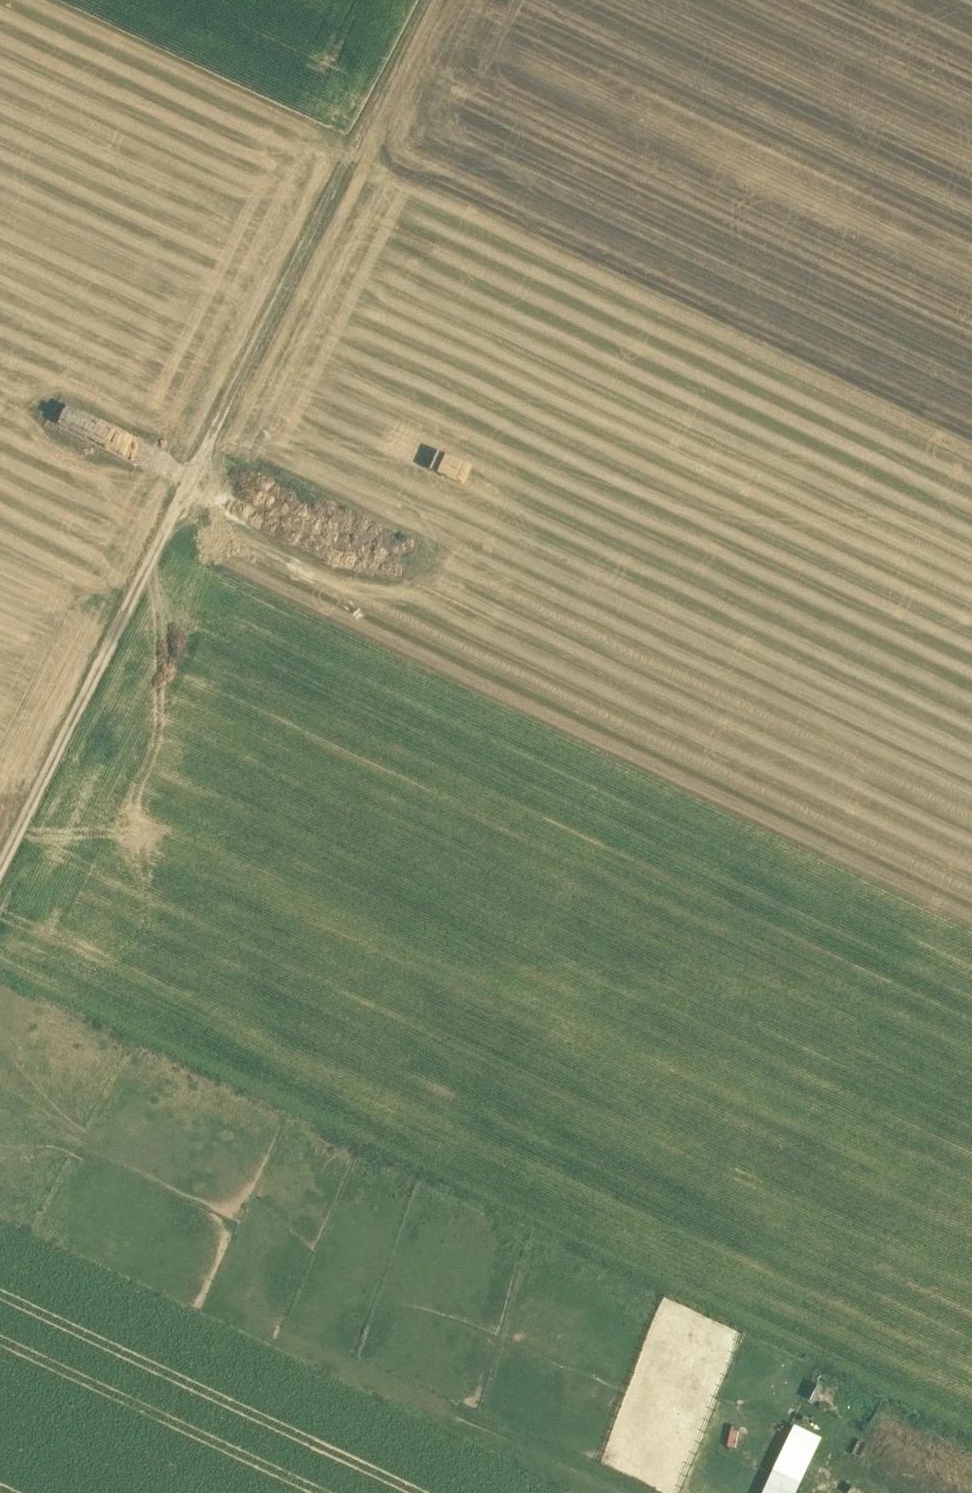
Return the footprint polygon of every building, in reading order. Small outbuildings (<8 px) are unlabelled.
[(800,1481),(772,1468),(761,1492),(794,1492),(800,1481)]
